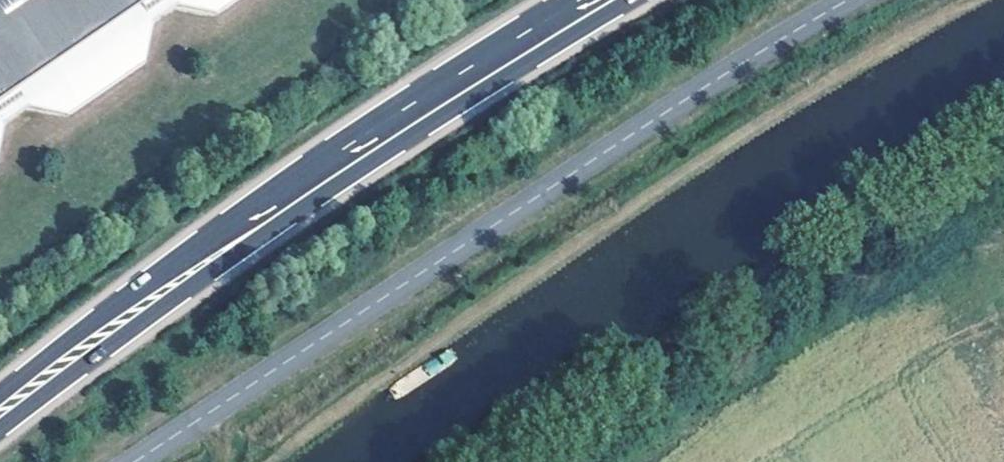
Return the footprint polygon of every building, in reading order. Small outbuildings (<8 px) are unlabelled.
[(24,112),(64,119),(139,68),(147,27),(173,11),(192,14),(229,8),(240,0),(0,0),(0,127),(24,112)]
